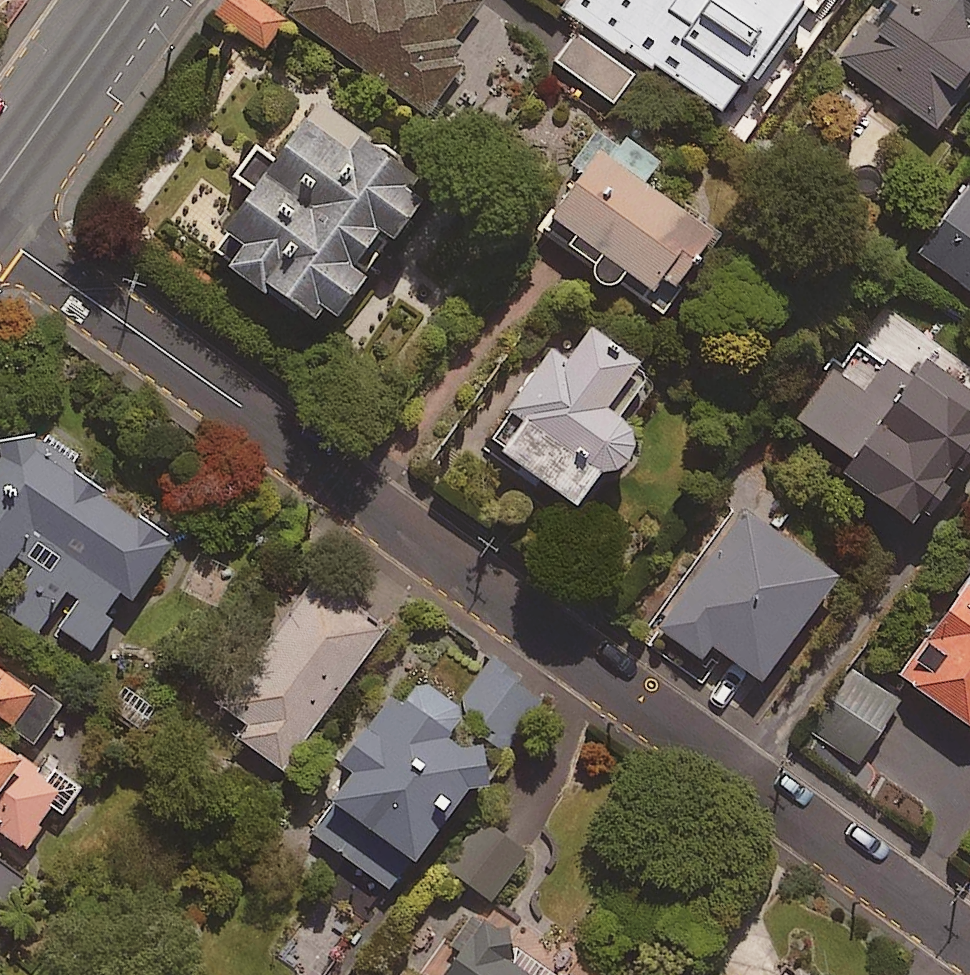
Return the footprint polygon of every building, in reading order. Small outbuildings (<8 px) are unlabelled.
[(251,0),(228,0),(214,18),(262,53),(283,24),(251,0)] [(483,7),(473,0),(299,0),(287,16),(428,119),(463,72),(456,67),(468,50),(457,42),(483,7)] [(669,0),(571,0),(562,12),(748,138),(772,103),(753,89),(808,11),(793,0),(679,0),(676,5),(669,0)] [(969,112),(969,0),(884,0),(833,63),(939,150),(969,112)] [(632,78),(574,36),(554,64),(612,107),(632,78)] [(258,156),(237,183),(252,195),(208,254),(228,270),(221,279),(260,308),(263,304),(311,340),(321,326),(334,336),(364,296),(350,286),(378,250),(389,258),(420,216),(405,205),(415,191),(402,180),(399,165),(392,155),(377,148),(362,150),(316,115),(275,169),(258,156)] [(623,293),(659,320),(713,250),(639,193),(659,167),(618,136),(545,230),(574,253),(570,259),(593,277),(593,286),(599,296),(610,300),(623,293)] [(916,251),(969,294),(969,186),(969,185),(916,251)] [(629,446),(617,429),(651,385),(573,325),(478,449),(576,523),(602,489),(617,483),(627,471),(629,446)] [(859,349),(795,427),(850,472),(840,484),(911,543),(969,471),(969,459),(969,458),(969,409),(926,373),(910,392),(859,349)] [(0,467),(0,618),(46,650),(55,637),(94,663),(170,550),(69,481),(83,462),(29,425),(0,467)] [(838,588),(745,516),(656,632),(699,665),(709,651),(759,690),(838,588)] [(382,636),(311,586),(221,713),(251,733),(242,746),(283,775),(382,636)] [(898,685),(969,739),(969,590),(898,685)] [(35,756),(64,716),(0,669),(0,731),(35,756)] [(464,718),(411,678),(340,772),(352,782),(312,835),(395,897),(464,806),(486,802),(480,769),(445,743),(464,718)] [(894,717),(868,698),(845,730),(871,749),(894,717)] [(86,793),(54,770),(45,782),(0,750),(0,832),(29,853),(54,818),(63,825),(86,793)] [(527,860),(482,829),(451,875),(496,906),(527,860)] [(0,868),(0,918),(24,886),(0,868)] [(512,972),(523,955),(462,916),(425,974),(517,974),(512,972)]
